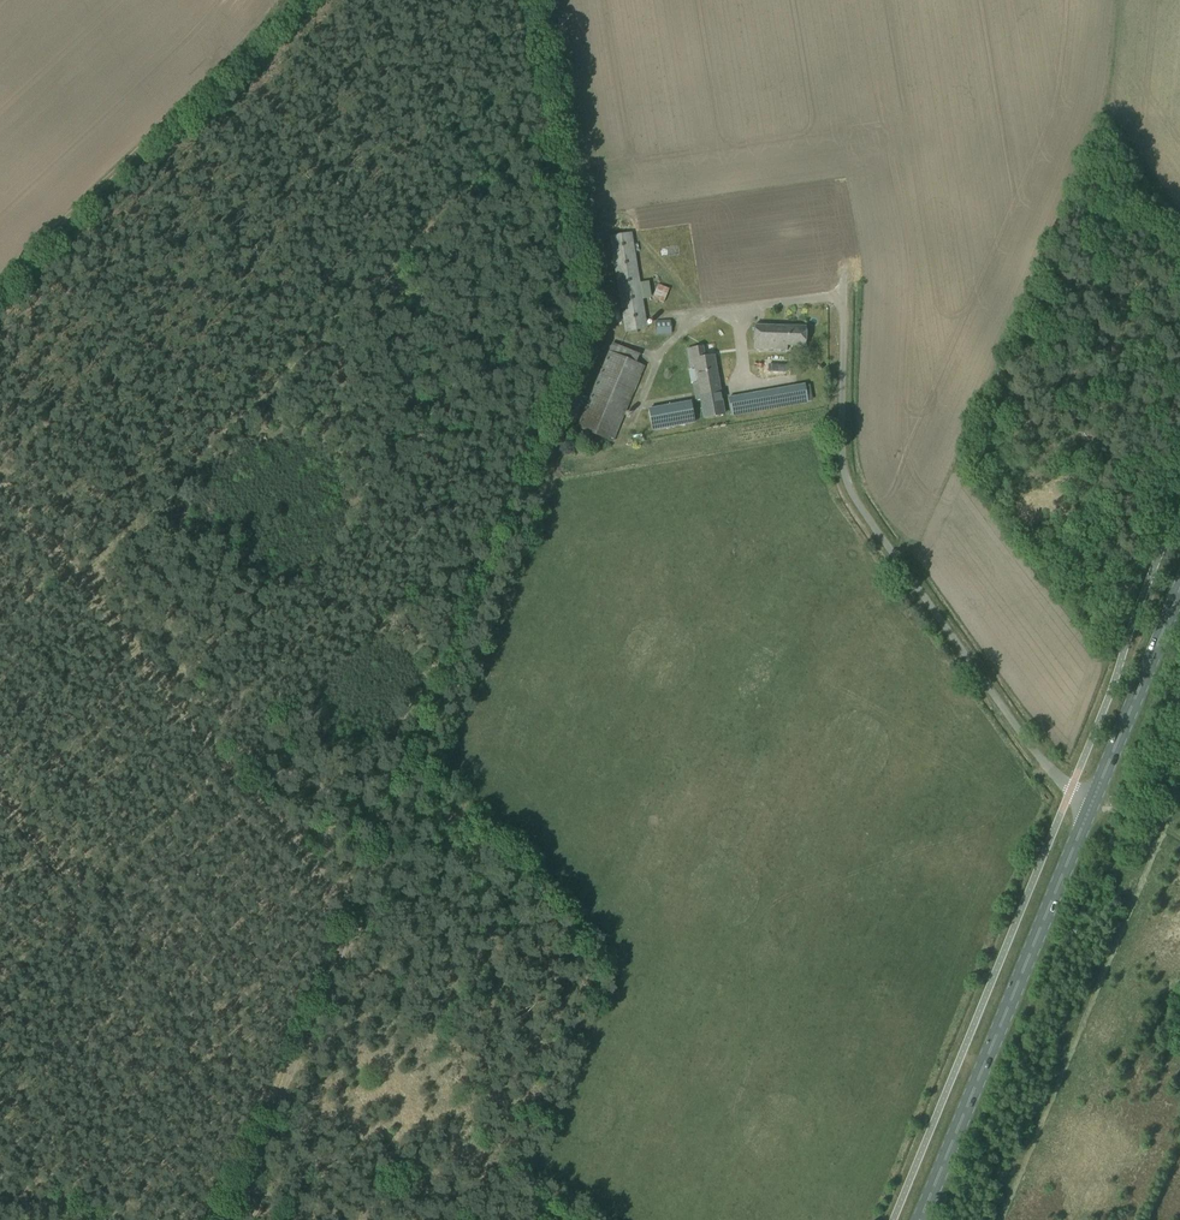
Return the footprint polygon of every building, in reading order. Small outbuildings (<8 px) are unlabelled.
[(626,332),(646,328),(630,232),(610,236),(626,332)] [(662,246),(662,255),(679,254),(679,245),(662,246)] [(652,298),(663,302),(669,289),(658,284),(652,298)] [(655,321),(656,334),(671,333),(670,321),(655,321)] [(805,326),(754,325),(753,349),(787,350),(787,344),(805,345),(805,326)] [(703,357),(702,347),(687,349),(690,368),(695,368),(698,382),(693,383),(696,399),(700,398),(704,417),(723,414),(713,355),(703,357)] [(612,441),(643,366),(609,351),(577,427),(612,441)] [(804,384),(728,398),(731,416),(807,402),(804,384)] [(690,401),(668,405),(672,427),(694,423),(690,401)]
